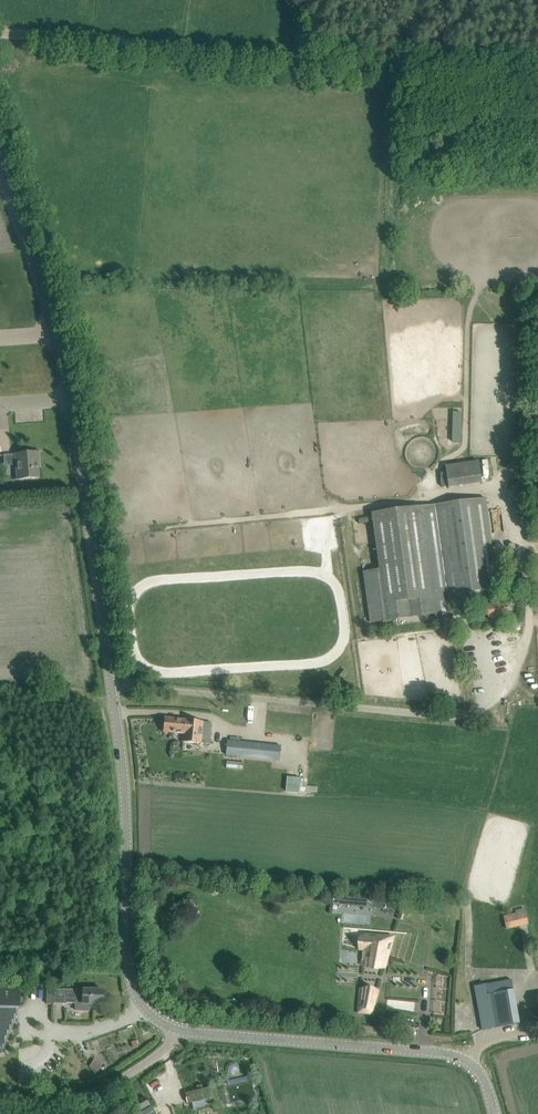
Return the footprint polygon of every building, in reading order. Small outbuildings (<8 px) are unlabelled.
[(38,452),(27,453),(16,454),(16,465),(17,465),(18,479),(39,478),(38,468),(37,468),(37,463),(39,463),(38,452)] [(446,463),(448,483),(481,480),(478,460),(446,463)] [(370,570),(362,571),(368,623),(435,615),(435,617),(453,615),(450,595),(488,590),(498,589),(498,586),(486,498),(450,503),(419,507),(398,510),(392,511),(371,514),(376,548),(378,569),(370,570)] [(498,595),(489,596),(490,605),(486,606),(488,618),(508,615),(506,603),(499,603),(498,595)] [(185,720),(165,718),(164,732),(184,733),(183,742),(209,744),(211,722),(185,720)] [(228,740),(226,751),(226,755),(279,760),(281,746),(228,740)] [(312,785),(307,785),(307,777),(285,777),(285,791),(312,792),(312,785)] [(367,910),(367,897),(337,897),(337,910),(367,910)] [(528,923),(524,909),(516,912),(516,914),(504,917),(506,928),(528,923)] [(393,937),(365,934),(362,962),(385,964),(393,937)] [(427,973),(427,979),(443,979),(443,985),(447,985),(447,973),(427,973)] [(514,993),(511,980),(486,984),(488,998),(514,993)] [(0,987),(0,1048),(3,1048),(16,1017),(14,1017),(14,1007),(19,1009),(20,1008),(20,988),(0,987)] [(103,1004),(103,990),(65,989),(54,989),(53,1004),(67,1004),(67,1003),(76,1003),(76,1010),(89,1011),(89,1004),(103,1004)] [(377,992),(360,990),(358,1012),(371,1013),(377,992)] [(415,1012),(415,1001),(388,1000),(388,1011),(415,1012)] [(222,1068),(225,1081),(252,1074),(248,1061),(222,1068)] [(184,1093),(186,1102),(212,1096),(210,1086),(184,1093)] [(137,1112),(150,1104),(146,1097),(133,1104),(137,1112)]
